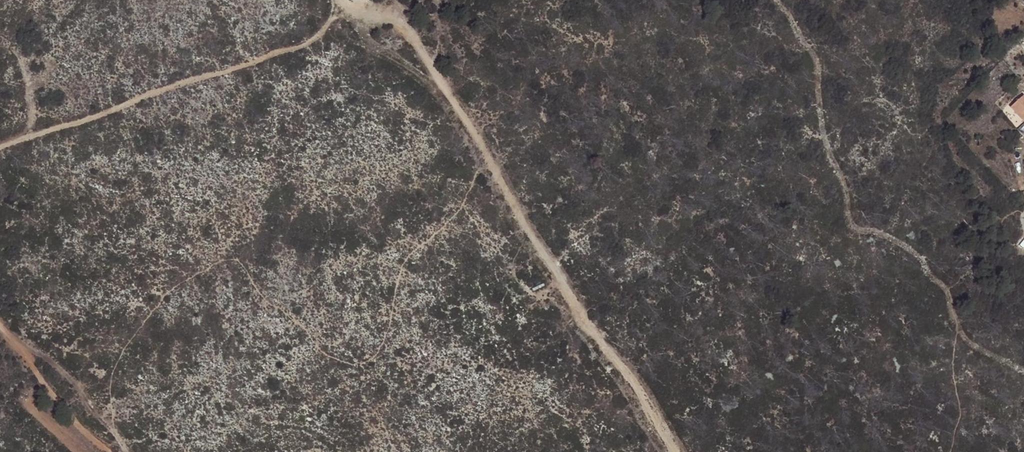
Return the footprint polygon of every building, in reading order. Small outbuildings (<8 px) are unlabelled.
[(1022,96),(1011,107),(1023,122),(1023,99),(1022,96)]
